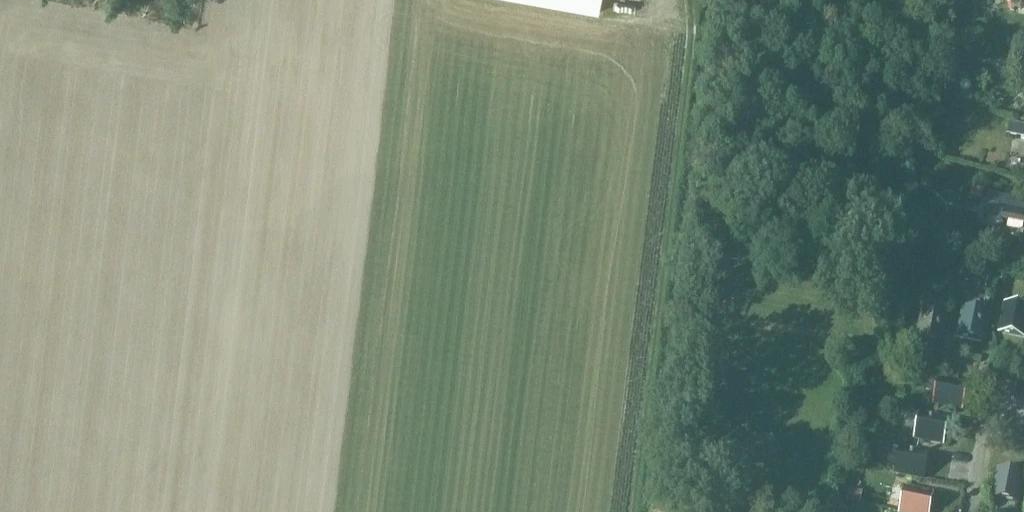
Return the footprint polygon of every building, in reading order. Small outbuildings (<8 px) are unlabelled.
[(598,13),(600,0),(527,0),(598,13)] [(1023,225),(1023,200),(987,192),(982,216),(1023,225)] [(1023,334),(1023,308),(1004,305),(999,332),(1023,336),(1023,334)] [(980,340),(986,314),(962,309),(957,335),(980,340)] [(940,344),(946,316),(921,312),(916,340),(940,344)] [(880,360),(878,369),(890,371),(892,361),(880,360)] [(967,381),(936,376),(931,404),(962,409),(967,381)] [(949,417),(918,411),(912,439),(943,445),(949,417)] [(929,451),(899,445),(893,474),(923,480),(929,451)] [(1023,477),(1023,472),(1000,468),(994,496),(1019,501),(1023,477)] [(903,485),(898,511),(929,511),(933,491),(903,485)]
